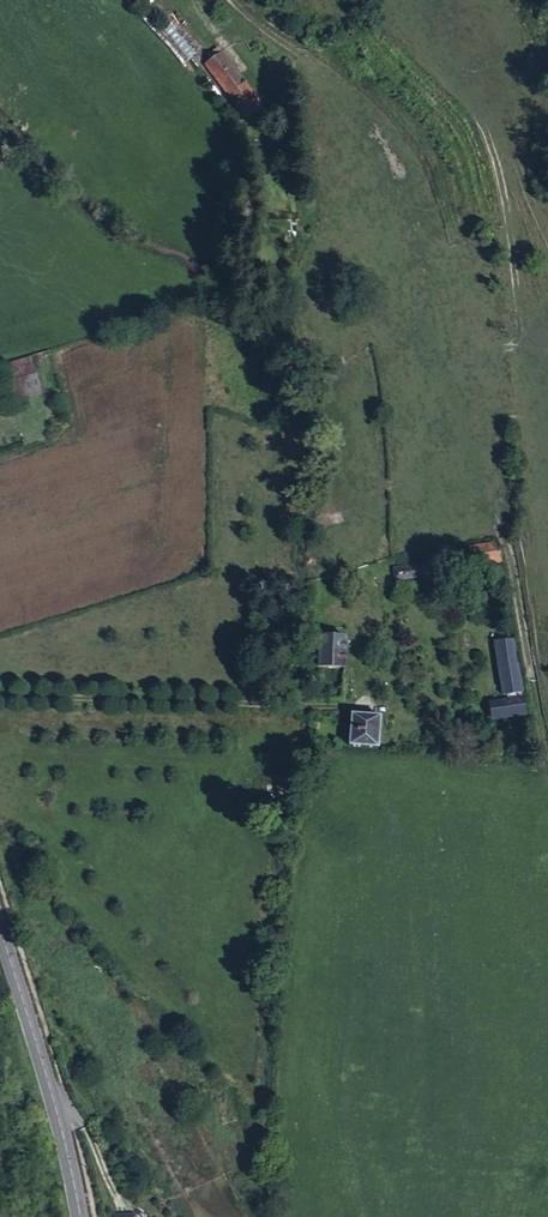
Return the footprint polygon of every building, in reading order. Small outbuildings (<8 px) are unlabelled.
[(247,124),(266,110),(224,53),(205,67),(247,124)] [(13,401),(41,394),(32,357),(4,365),(13,401)] [(501,561),(496,542),(469,547),(476,575),(484,573),(482,564),(501,561)] [(440,574),(437,565),(393,569),(396,579),(440,574)] [(344,669),(344,638),(318,636),(317,668),(344,669)] [(503,695),(521,693),(513,639),(495,641),(499,666),(498,667),(503,695)] [(524,714),(522,697),(494,701),(497,719),(524,714)] [(377,748),(379,716),(350,714),(348,746),(377,748)] [(37,1093),(30,1096),(34,1108),(41,1106),(37,1093)]
